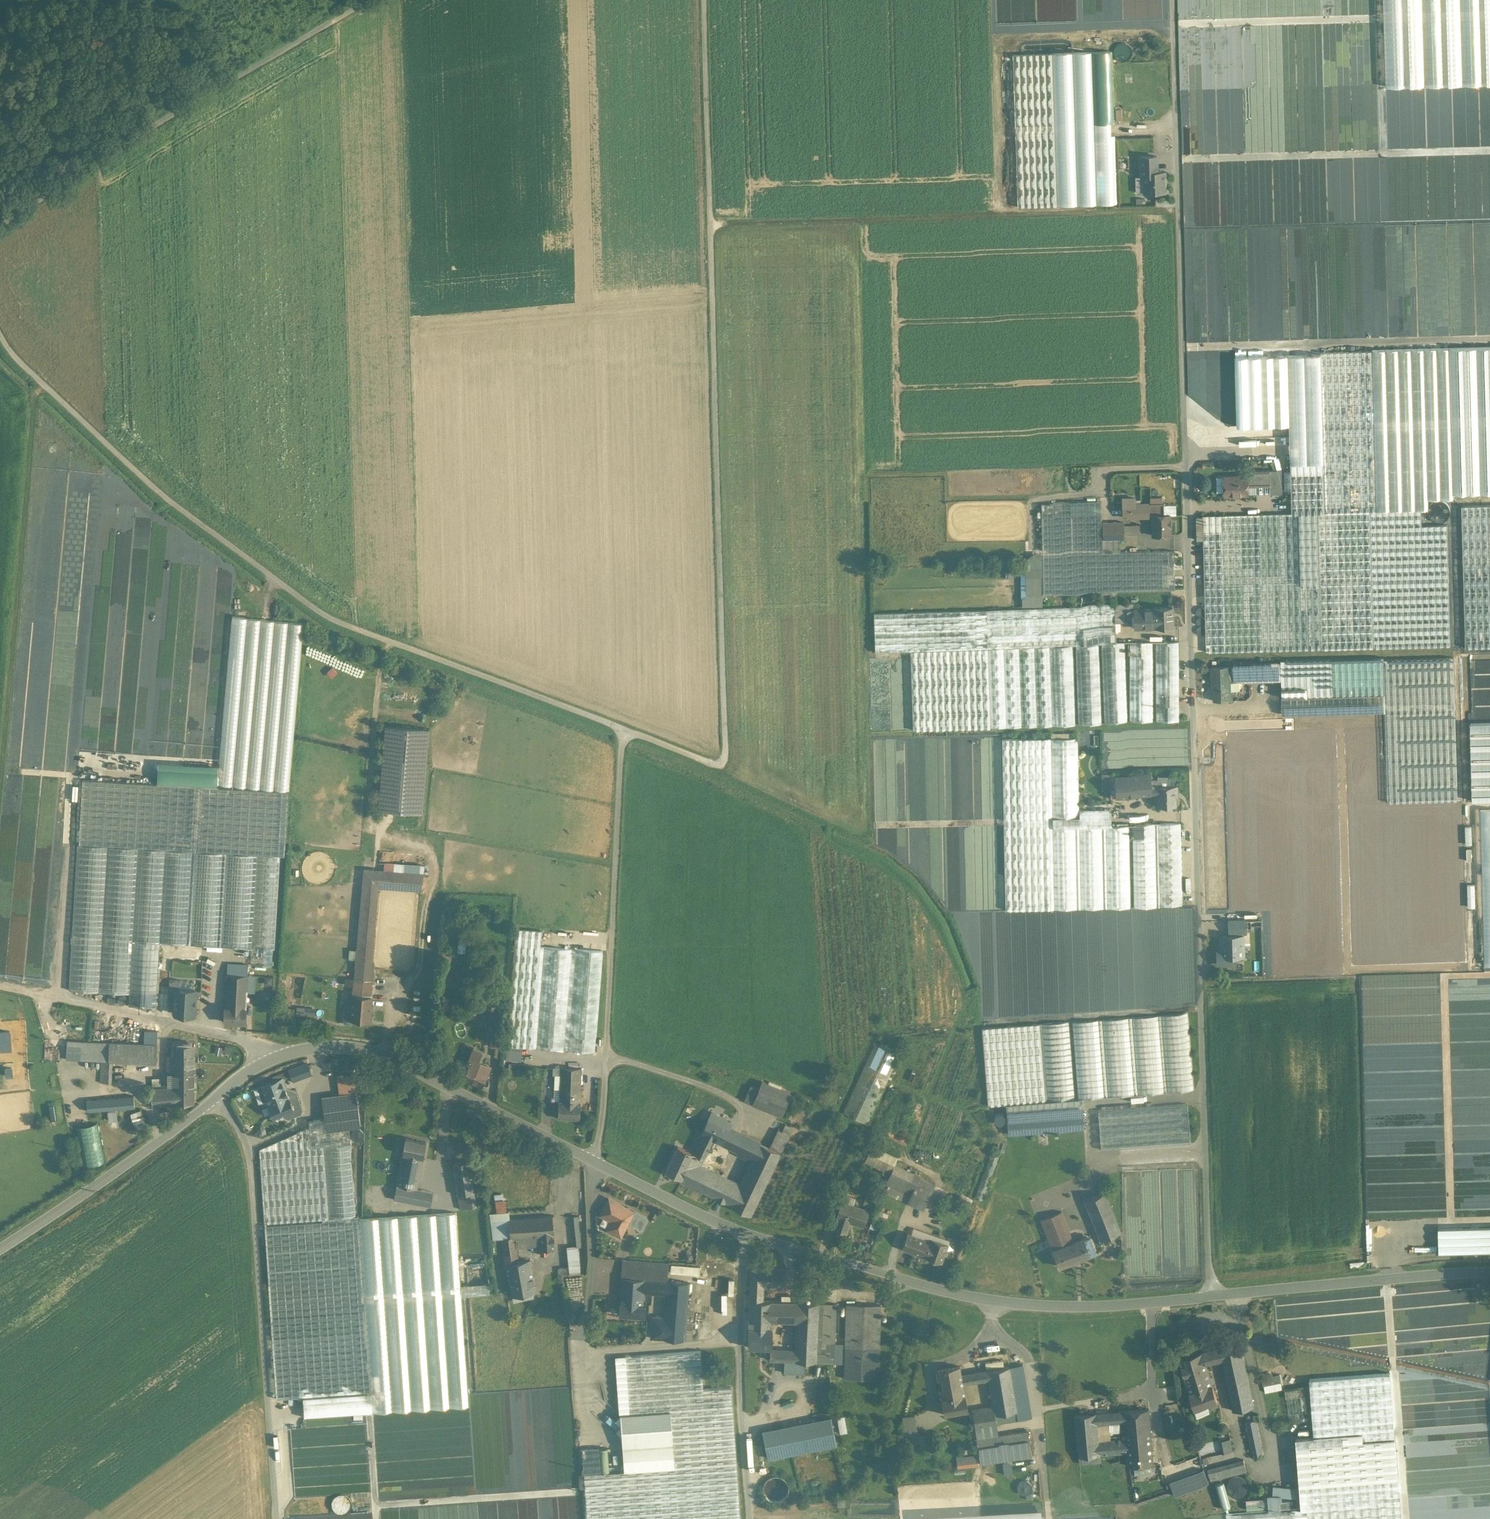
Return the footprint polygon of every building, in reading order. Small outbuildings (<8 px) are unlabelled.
[(1387,87),(1489,84),(1489,0),(1385,0),(1387,87)] [(1112,50),(1012,54),(1018,206),(1118,203),(1112,50)] [(1143,192),(1165,191),(1164,171),(1155,171),(1153,156),(1140,156),(1140,176),(1143,176),(1143,192)] [(1453,493),(1489,493),(1489,347),(1449,348),(1453,493)] [(1324,463),(1291,464),(1292,513),(1203,515),(1203,517),(1203,539),(1206,652),(1451,645),(1447,525),(1422,525),(1421,509),(1422,509),(1428,509),(1428,499),(1454,498),(1453,493),(1449,348),(1372,350),(1372,351),(1321,352),(1321,355),(1324,463)] [(1324,463),(1321,355),(1235,356),(1237,426),(1290,425),(1291,464),(1324,463)] [(1248,475),(1218,476),(1217,478),(1217,490),(1219,492),(1233,491),(1233,494),(1249,494),(1249,486),(1256,485),(1256,470),(1248,471),(1248,475)] [(1270,470),(1256,470),(1256,485),(1270,485),(1270,470)] [(1281,470),(1270,470),(1270,485),(1270,493),(1282,493),(1281,470)] [(1448,514),(1448,510),(1447,506),(1445,503),(1442,501),(1438,500),(1434,501),(1431,503),(1429,506),(1428,510),(1429,514),(1431,517),(1435,519),(1438,520),(1442,519),(1445,517),(1448,514)] [(1100,501),(1041,502),(1042,592),(1174,589),(1173,550),(1120,551),(1101,552),(1101,538),(1100,501)] [(1163,502),(1134,503),(1134,516),(1152,516),(1152,535),(1169,534),(1169,526),(1170,525),(1170,519),(1169,519),(1169,514),(1163,514),(1163,502)] [(1134,503),(1122,503),(1123,516),(1134,516),(1134,503)] [(1489,647),(1489,505),(1462,505),(1466,647),(1489,647)] [(1123,521),(1102,522),(1102,538),(1119,538),(1123,538),(1123,521)] [(1102,538),(1101,538),(1101,552),(1120,551),(1119,538),(1102,538)] [(1021,595),(1041,594),(1041,551),(1033,551),(1021,563),(1021,595)] [(998,554),(998,562),(1010,562),(1010,553),(998,554)] [(1137,602),(1114,603),(1114,621),(1115,621),(1134,621),(1133,609),(1137,608),(1137,602)] [(1114,603),(873,611),(875,650),(910,649),(913,728),(990,726),(987,646),(987,639),(1082,635),(1082,626),(1115,624),(1115,621),(1114,621),(1114,603)] [(1137,608),(1133,609),(1134,621),(1134,627),(1173,626),(1172,606),(1153,607),(1153,608),(1137,608)] [(304,623),(232,615),(219,764),(218,775),(220,775),(219,783),(274,788),(289,789),(304,623)] [(1115,624),(1082,626),(1082,635),(987,639),(987,646),(1072,643),(1075,643),(1098,642),(1101,642),(1116,641),(1115,624)] [(1116,641),(1101,642),(1104,722),(1127,721),(1124,641),(1116,641)] [(1152,641),(1129,641),(1129,648),(1127,648),(1127,652),(1129,652),(1129,655),(1152,655),(1152,641)] [(1178,641),(1155,641),(1155,721),(1179,721),(1178,641)] [(1098,642),(1075,643),(1078,723),(1101,722),(1098,642)] [(1072,643),(987,646),(990,726),(1075,723),(1072,643)] [(1129,655),(1129,721),(1152,721),(1152,655),(1129,655)] [(1282,710),(1282,714),(1285,714),(1384,710),(1388,802),(1458,800),(1453,657),(1384,659),(1384,657),(1332,658),(1335,695),(1282,697),(1282,710)] [(1281,680),(1282,697),(1335,695),(1332,658),(1281,660),(1281,662),(1281,680)] [(1239,681),(1281,680),(1281,662),(1251,663),(1251,667),(1239,667),(1239,681)] [(1230,666),(1211,667),(1212,685),(1214,685),(1214,700),(1231,699),(1231,681),(1239,681),(1239,667),(1231,667),(1230,666)] [(429,727),(385,724),(378,808),(422,811),(429,727)] [(1183,742),(1183,733),(1169,733),(1169,743),(1183,742)] [(1076,735),(1050,736),(1052,816),(1078,815),(1077,808),(1076,735)] [(1050,736),(1002,737),(1005,908),(1053,907),(1052,826),(1052,816),(1050,736)] [(218,775),(219,764),(158,761),(157,783),(217,786),(218,775)] [(1147,774),(1109,775),(1109,795),(1155,794),(1155,786),(1147,786),(1147,774)] [(157,783),(83,778),(79,843),(193,849),(196,850),(223,851),(227,851),(254,853),(257,853),(285,855),(289,790),(217,786),(157,783)] [(1175,786),(1155,786),(1155,794),(1156,806),(1173,806),(1173,793),(1175,792),(1175,786)] [(1109,807),(1077,808),(1078,815),(1052,816),(1052,826),(1100,825),(1105,825),(1110,825),(1109,807)] [(1481,810),(1485,965),(1489,964),(1489,809),(1481,810)] [(1180,823),(1157,824),(1159,905),(1181,904),(1180,823)] [(1110,825),(1105,825),(1106,906),(1129,905),(1127,824),(1110,825)] [(1154,824),(1131,824),(1131,832),(1129,833),(1129,834),(1132,834),(1132,836),(1155,836),(1154,824)] [(1052,826),(1053,907),(1102,906),(1100,825),(1052,826)] [(1155,836),(1132,836),(1133,905),(1156,905),(1155,836)] [(79,843),(77,843),(68,988),(129,992),(130,992),(133,939),(160,941),(187,942),(193,849),(79,843)] [(223,851),(196,850),(191,943),(218,944),(223,851)] [(254,853),(227,851),(221,944),(248,946),(254,853)] [(280,855),(257,853),(252,946),(272,947),(275,947),(280,855)] [(364,867),(355,978),(363,979),(372,877),(423,881),(423,872),(364,867)] [(1242,919),(1228,920),(1229,935),(1242,934),(1242,919)] [(542,929),(516,927),(514,943),(540,945),(542,929)] [(1229,935),(1222,935),(1219,938),(1220,950),(1216,953),(1216,960),(1220,963),(1227,963),(1230,960),(1230,956),(1243,955),(1243,934),(1242,934),(1229,935)] [(457,949),(464,950),(466,938),(458,937),(457,949)] [(160,941),(133,939),(130,992),(129,992),(129,1004),(156,1006),(160,941)] [(540,945),(514,943),(506,1044),(595,1050),(603,949),(576,947),(576,948),(540,945)] [(272,947),(252,946),(252,963),(271,964),(272,947)] [(198,956),(169,957),(169,969),(198,968),(198,956)] [(248,963),(227,962),(227,973),(248,974),(248,973),(248,963)] [(273,969),(260,968),(258,1002),(271,1002),(273,969)] [(227,973),(226,973),(225,1006),(246,1007),(247,990),(248,974),(227,973)] [(180,978),(170,977),(169,993),(175,994),(176,988),(179,988),(180,978)] [(179,988),(176,988),(175,994),(174,1010),(185,1011),(188,1013),(191,1014),(194,1011),(195,1007),(193,1006),(194,999),(196,999),(197,989),(179,988)] [(473,994),(465,993),(462,1012),(470,1013),(473,994)] [(371,996),(353,994),(352,1005),(345,1004),(344,1019),(346,1021),(349,1022),(352,1020),(352,1017),(371,1019),(372,1004),(370,1004),(371,996)] [(297,1005),(297,1012),(314,1013),(315,1006),(297,1005)] [(246,1007),(225,1006),(224,1020),(246,1021),(246,1007)] [(1187,1012),(1160,1014),(1166,1091),(1193,1089),(1187,1012)] [(1158,1014),(1131,1016),(1137,1093),(1163,1091),(1158,1014)] [(1128,1016),(1101,1018),(1106,1095),(1134,1093),(1128,1016)] [(1098,1018),(1071,1020),(1076,1097),(1081,1096),(1104,1095),(1098,1018)] [(1068,1021),(1041,1023),(1046,1099),(1074,1097),(1068,1021)] [(61,1022),(61,1034),(70,1034),(70,1022),(61,1022)] [(1038,1023),(1010,1025),(1016,1101),(1043,1099),(1038,1023)] [(1008,1025),(981,1027),(987,1103),(1005,1102),(1013,1101),(1008,1025)] [(12,1049),(11,1029),(0,1030),(0,1050),(12,1049)] [(158,1030),(145,1029),(144,1043),(157,1044),(158,1030)] [(502,1033),(494,1032),(492,1032),(490,1044),(501,1045),(502,1033)] [(111,1041),(68,1039),(67,1057),(102,1059),(110,1060),(111,1041)] [(876,1040),(843,1109),(867,1122),(900,1052),(876,1040)] [(144,1043),(111,1041),(110,1060),(113,1060),(156,1062),(157,1044),(144,1043)] [(194,1043),(174,1043),(174,1055),(174,1064),(194,1064),(194,1043)] [(482,1049),(473,1046),(467,1061),(463,1059),(457,1074),(464,1077),(464,1078),(481,1085),(488,1068),(487,1068),(489,1063),(478,1058),(482,1049)] [(535,1051),(523,1050),(522,1062),(534,1063),(535,1051)] [(194,1064),(174,1064),(174,1055),(169,1055),(169,1085),(174,1085),(174,1095),(194,1092),(194,1064)] [(110,1060),(102,1059),(100,1081),(112,1082),(113,1060),(110,1060)] [(307,1061),(289,1068),(289,1069),(291,1074),(293,1079),(311,1072),(307,1061)] [(581,1066),(561,1066),(560,1083),(581,1083),(581,1066)] [(274,1074),(273,1081),(282,1077),(291,1074),(289,1069),(274,1074)] [(357,1072),(337,1074),(339,1092),(359,1090),(357,1072)] [(152,1077),(153,1086),(162,1086),(161,1076),(152,1077)] [(273,1081),(254,1088),(259,1102),(266,1099),(273,1116),(293,1107),(296,1106),(297,1102),(292,1090),(288,1092),(282,1077),(273,1081)] [(762,1079),(753,1101),(762,1105),(771,1083),(762,1079)] [(581,1083),(560,1083),(560,1099),(558,1099),(558,1117),(580,1117),(581,1083)] [(758,1086),(750,1083),(744,1098),(752,1101),(758,1086)] [(790,1091),(771,1083),(762,1105),(781,1113),(790,1091)] [(174,1095),(174,1085),(169,1085),(162,1086),(153,1086),(151,1087),(153,1105),(194,1101),(194,1092),(174,1095)] [(356,1091),(321,1095),(324,1117),(325,1117),(326,1129),(349,1126),(360,1124),(358,1106),(356,1091)] [(134,1095),(101,1098),(102,1109),(135,1106),(134,1095)] [(1013,1101),(1005,1102),(1007,1133),(1022,1132),(1021,1117),(1040,1116),(1045,1115),(1082,1113),(1081,1096),(1046,1099),(1043,1099),(1016,1101),(1013,1101)] [(101,1098),(87,1099),(88,1110),(102,1109),(101,1098)] [(1187,1102),(1097,1109),(1100,1147),(1190,1141),(1187,1102)] [(140,1110),(131,1114),(133,1119),(143,1115),(140,1110)] [(731,1120),(711,1110),(709,1116),(729,1126),(731,1120)] [(1082,1113),(1045,1115),(1046,1131),(1053,1130),(1054,1132),(1057,1132),(1057,1130),(1083,1128),(1082,1113)] [(143,1115),(133,1119),(137,1129),(147,1125),(143,1115)] [(704,1132),(694,1152),(704,1157),(714,1136),(727,1143),(734,1129),(729,1126),(709,1116),(702,1131),(704,1132)] [(1040,1116),(1021,1117),(1022,1132),(1041,1131),(1040,1116)] [(322,1219),(265,1223),(276,1396),(303,1394),(371,1390),(364,1295),(362,1268),(359,1214),(356,1214),(356,1215),(329,1217),(324,1144),(351,1142),(349,1126),(326,1129),(325,1117),(324,1117),(309,1119),(309,1125),(259,1147),(264,1221),(322,1217),(322,1219)] [(83,1164),(102,1162),(98,1123),(78,1125),(83,1164)] [(792,1125),(786,1123),(783,1130),(789,1133),(792,1125)] [(778,1127),(769,1145),(780,1151),(789,1133),(783,1130),(778,1127)] [(760,1141),(741,1132),(739,1148),(753,1155),(760,1141)] [(424,1141),(407,1138),(404,1151),(421,1155),(424,1141)] [(739,1184),(720,1174),(710,1194),(750,1213),(780,1151),(769,1145),(760,1141),(753,1155),(739,1184)] [(351,1142),(324,1144),(329,1217),(356,1215),(356,1214),(351,1142)] [(694,1152),(678,1145),(675,1151),(690,1158),(701,1163),(704,1157),(694,1152)] [(421,1155),(404,1151),(397,1182),(415,1186),(421,1155)] [(690,1158),(675,1151),(666,1170),(681,1177),(690,1158)] [(701,1163),(690,1158),(681,1177),(679,1179),(710,1194),(720,1174),(720,1173),(701,1163)] [(467,1160),(453,1162),(458,1193),(472,1190),(467,1160)] [(915,1173),(893,1164),(888,1175),(909,1184),(905,1191),(911,1194),(915,1185),(911,1183),(914,1175),(915,1173)] [(909,1184),(888,1175),(885,1182),(886,1183),(905,1191),(909,1184)] [(933,1183),(914,1175),(911,1183),(915,1185),(911,1194),(908,1201),(922,1207),(933,1183)] [(415,1186),(397,1182),(394,1196),(413,1200),(430,1204),(433,1190),(415,1186)] [(905,1191),(886,1183),(883,1190),(908,1201),(911,1194),(905,1191)] [(846,1186),(839,1184),(835,1196),(843,1198),(844,1192),(846,1186)] [(472,1190),(458,1193),(460,1207),(474,1205),(472,1190)] [(1104,1191),(1084,1199),(1101,1240),(1121,1232),(1104,1191)] [(502,1192),(496,1193),(498,1210),(506,1210),(504,1197),(503,1197),(502,1192)] [(843,1198),(842,1201),(852,1204),(855,1195),(844,1192),(843,1198)] [(413,1200),(394,1196),(393,1202),(412,1206),(413,1200)] [(632,1209),(609,1197),(600,1213),(612,1219),(607,1228),(620,1234),(628,1220),(641,1227),(647,1216),(633,1209),(632,1209)] [(852,1204),(842,1201),(837,1217),(834,1227),(846,1231),(849,1221),(862,1225),(867,1209),(852,1204)] [(498,1210),(490,1211),(492,1237),(502,1236),(510,1236),(509,1217),(509,1209),(506,1210),(498,1210)] [(1061,1210),(1040,1218),(1045,1230),(1065,1222),(1061,1210)] [(451,1214),(424,1217),(432,1288),(459,1284),(451,1214)] [(552,1214),(509,1217),(510,1217),(509,1217),(510,1236),(515,1236),(517,1245),(540,1244),(540,1234),(554,1233),(552,1214)] [(421,1217),(395,1220),(402,1291),(429,1288),(421,1217)] [(392,1220),(369,1223),(373,1267),(376,1294),(399,1291),(392,1220)] [(1065,1222),(1045,1230),(1053,1249),(1052,1250),(1058,1266),(1079,1257),(1079,1256),(1082,1255),(1082,1256),(1088,1253),(1088,1254),(1093,1252),(1095,1248),(1090,1236),(1086,1235),(1081,1236),(1081,1237),(1075,1240),(1073,1241),(1072,1239),(1065,1222)] [(1439,1228),(1439,1252),(1489,1251),(1489,1225),(1439,1228)] [(906,1232),(901,1247),(911,1251),(916,1236),(906,1232)] [(554,1233),(540,1234),(540,1244),(541,1248),(547,1247),(554,1247),(554,1233)] [(515,1236),(510,1236),(502,1236),(504,1247),(503,1248),(509,1280),(533,1275),(530,1258),(519,1260),(517,1245),(515,1236)] [(929,1240),(916,1236),(911,1251),(941,1261),(947,1243),(930,1238),(929,1240)] [(578,1244),(567,1245),(569,1266),(570,1272),(580,1271),(578,1244)] [(634,1259),(622,1258),(621,1274),(633,1275),(634,1259)] [(669,1261),(634,1259),(633,1275),(645,1276),(644,1291),(666,1293),(667,1279),(669,1261)] [(670,1262),(670,1270),(700,1271),(700,1262),(670,1262)] [(715,1272),(715,1263),(703,1262),(703,1271),(715,1272)] [(784,1267),(750,1266),(749,1299),(763,1299),(763,1285),(783,1286),(784,1267)] [(373,1267),(362,1268),(364,1295),(376,1294),(373,1267)] [(633,1275),(621,1274),(620,1296),(643,1298),(644,1291),(645,1276),(633,1275)] [(533,1275),(509,1280),(512,1294),(535,1289),(533,1275)] [(667,1279),(666,1293),(664,1315),(662,1336),(684,1337),(688,1281),(667,1279)] [(376,1294),(364,1295),(371,1390),(372,1410),(468,1403),(460,1285),(460,1284),(459,1284),(432,1288),(429,1288),(402,1291),(399,1291),(376,1294)] [(643,1298),(620,1296),(618,1313),(645,1314),(646,1304),(643,1304),(643,1298)] [(763,1299),(749,1299),(748,1325),(772,1326),(772,1319),(796,1320),(797,1300),(763,1299)] [(818,1301),(797,1300),(796,1320),(795,1349),(795,1359),(797,1359),(804,1360),(816,1360),(818,1301)] [(836,1302),(818,1301),(816,1360),(833,1361),(833,1359),(834,1347),(836,1302)] [(881,1303),(846,1302),(845,1345),(879,1346),(881,1303)] [(664,1315),(652,1315),(650,1335),(662,1336),(664,1315)] [(580,1317),(568,1318),(569,1326),(581,1324),(580,1317)] [(772,1326),(748,1325),(748,1345),(771,1346),(772,1326)] [(1239,1343),(1219,1348),(1221,1359),(1242,1355),(1239,1343)] [(879,1346),(845,1345),(844,1377),(879,1377),(879,1346)] [(834,1347),(833,1359),(842,1359),(842,1348),(834,1347)] [(700,1348),(616,1354),(620,1412),(670,1409),(672,1441),(674,1466),(736,1461),(731,1385),(703,1387),(700,1348)] [(795,1349),(776,1348),(776,1358),(784,1359),(795,1359),(795,1349)] [(1219,1348),(1203,1351),(1207,1364),(1222,1361),(1221,1359),(1219,1348)] [(1203,1351),(1180,1358),(1190,1391),(1213,1384),(1207,1364),(1203,1351)] [(1242,1355),(1221,1359),(1222,1361),(1232,1411),(1253,1406),(1242,1355)] [(989,1359),(989,1366),(994,1366),(994,1363),(1003,1362),(1003,1358),(989,1359)] [(795,1359),(784,1359),(784,1371),(797,1371),(797,1359),(795,1359)] [(1020,1363),(1009,1365),(1016,1409),(1027,1408),(1020,1363)] [(960,1364),(936,1369),(941,1397),(964,1393),(962,1381),(960,1372),(961,1372),(960,1364)] [(1009,1365),(987,1368),(988,1377),(993,1406),(994,1413),(1016,1409),(1009,1365)] [(987,1368),(975,1370),(976,1379),(988,1377),(987,1368)] [(961,1372),(960,1372),(962,1381),(976,1379),(975,1370),(961,1372)] [(1271,1373),(1262,1375),(1264,1385),(1280,1381),(1279,1375),(1272,1376),(1271,1373)] [(1390,1373),(1310,1379),(1314,1436),(1394,1430),(1390,1373)] [(1213,1384),(1190,1391),(1195,1408),(1197,1416),(1207,1413),(1209,1410),(1207,1404),(1218,1401),(1213,1384)] [(479,1391),(480,1404),(519,1403),(519,1389),(479,1391)] [(371,1390),(303,1394),(304,1415),(372,1410),(371,1390)] [(964,1393),(941,1397),(943,1412),(967,1408),(965,1393),(964,1393)] [(520,1394),(520,1403),(529,1403),(529,1394),(520,1394)] [(567,1440),(571,1440),(571,1403),(551,1403),(551,1416),(563,1416),(563,1427),(567,1427),(567,1440)] [(993,1406),(972,1409),(974,1425),(996,1421),(994,1413),(993,1406)] [(1027,1408),(1016,1409),(1018,1418),(1029,1416),(1028,1407),(1027,1408)] [(1149,1407),(1125,1409),(1126,1420),(1127,1431),(1151,1429),(1149,1407)] [(670,1409),(620,1412),(615,1418),(621,1423),(616,1429),(622,1434),(622,1444),(672,1441),(670,1409)] [(1016,1409),(994,1413),(996,1421),(1018,1418),(1016,1409)] [(1125,1409),(1110,1410),(1111,1421),(1126,1420),(1125,1409)] [(1110,1410),(1096,1412),(1097,1422),(1111,1421),(1110,1410)] [(837,1431),(847,1429),(845,1412),(835,1413),(837,1431)] [(1096,1412),(1075,1414),(1079,1455),(1100,1453),(1099,1439),(1097,1422),(1096,1412)] [(915,1413),(903,1415),(903,1421),(916,1419),(915,1413)] [(830,1414),(762,1428),(767,1456),(836,1442),(830,1414)] [(916,1419),(903,1421),(907,1442),(919,1440),(916,1419)] [(1256,1419),(1245,1421),(1251,1450),(1262,1448),(1256,1419)] [(996,1421),(976,1424),(978,1433),(997,1430),(996,1421)] [(1028,1429),(1007,1432),(1011,1458),(1031,1455),(1028,1429)] [(1151,1429),(1127,1431),(1127,1437),(1099,1439),(1100,1453),(1129,1451),(1130,1464),(1154,1462),(1151,1429)] [(1314,1436),(1296,1437),(1300,1486),(1398,1478),(1394,1430),(1314,1436)] [(1007,1432),(976,1437),(980,1462),(1011,1458),(1007,1432)] [(1220,1440),(1222,1452),(1233,1450),(1231,1438),(1220,1440)] [(672,1441),(622,1444),(624,1469),(674,1466),(672,1441)] [(598,1445),(582,1446),(584,1472),(600,1471),(598,1445)] [(1262,1448),(1251,1450),(1252,1457),(1263,1454),(1262,1448)] [(1100,1453),(1079,1455),(1080,1462),(1101,1460),(1100,1453)] [(976,1454),(956,1456),(957,1466),(977,1463),(976,1454)] [(1011,1458),(1002,1460),(1004,1472),(1013,1470),(1011,1458)] [(1242,1460),(1207,1468),(1210,1479),(1245,1471),(1242,1460)] [(584,1472),(585,1486),(587,1518),(740,1518),(736,1461),(674,1466),(624,1469),(600,1471),(584,1472)] [(1203,1467),(1169,1479),(1175,1494),(1195,1487),(1194,1484),(1207,1479),(1203,1467)] [(788,1492),(789,1487),(788,1482),(785,1478),(781,1475),(776,1474),(771,1475),(767,1478),(764,1482),(763,1487),(764,1492),(767,1496),(771,1499),(776,1500),(781,1499),(785,1496),(788,1492)] [(1032,1482),(1032,1480),(1032,1478),(1031,1477),(1029,1476),(1028,1476),(1026,1476),(1025,1477),(1024,1478),(1023,1480),(1024,1482),(1025,1483),(1026,1484),(1028,1484),(1029,1484),(1031,1483),(1032,1482)] [(1247,1490),(1248,1486),(1247,1482),(1245,1478),(1241,1476),(1238,1476),(1234,1476),(1230,1479),(1228,1482),(1227,1486),(1228,1490),(1231,1493),(1234,1495),(1238,1496),(1242,1495),(1245,1493),(1247,1490)] [(1300,1486),(1301,1509),(1281,1510),(1269,1511),(1226,1514),(1227,1518),(1401,1518),(1398,1478),(1300,1486)] [(1222,1508),(1231,1505),(1224,1481),(1215,1484),(1222,1508)] [(1298,1488),(1273,1486),(1273,1495),(1268,1495),(1269,1511),(1281,1510),(1281,1508),(1280,1501),(1282,1501),(1281,1495),(1297,1497),(1298,1488)] [(342,1503),(345,1504),(347,1496),(337,1494),(334,1505),(341,1506),(342,1503)] [(1267,1498),(1246,1499),(1247,1509),(1268,1508),(1267,1498)] [(1291,1500),(1282,1501),(1280,1501),(1281,1508),(1292,1507),(1291,1500)]
